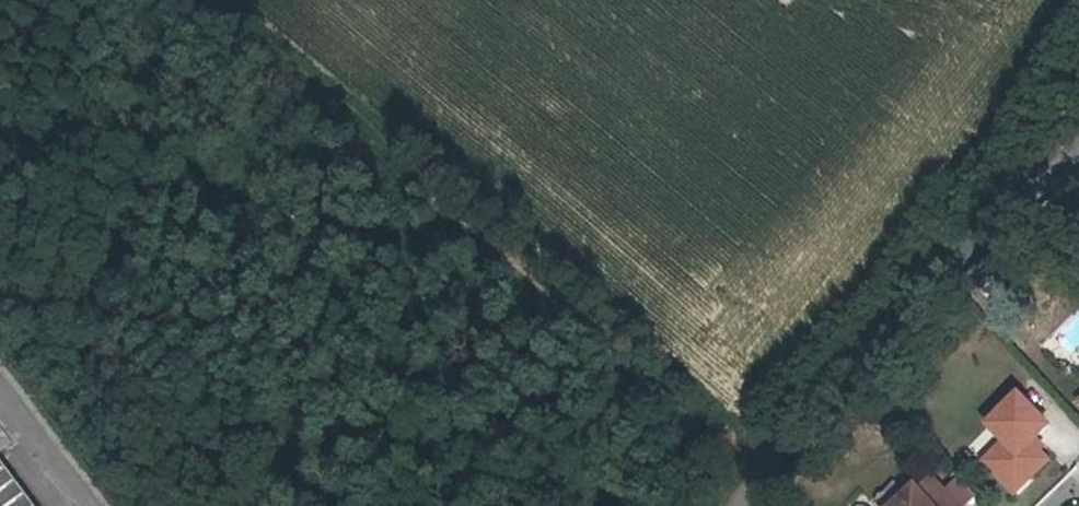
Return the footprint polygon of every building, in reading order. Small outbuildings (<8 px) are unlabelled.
[(1021,394),(990,422),(1006,440),(984,459),(1012,491),(1047,460),(1038,450),(1030,442),(1035,438),(1049,425),(1021,394)] [(10,459),(28,447),(11,425),(0,433),(0,505),(45,505),(10,459)] [(1035,438),(1030,442),(1038,450),(1042,447),(1035,438)] [(933,480),(918,494),(915,490),(897,505),(956,505),(933,480)]
